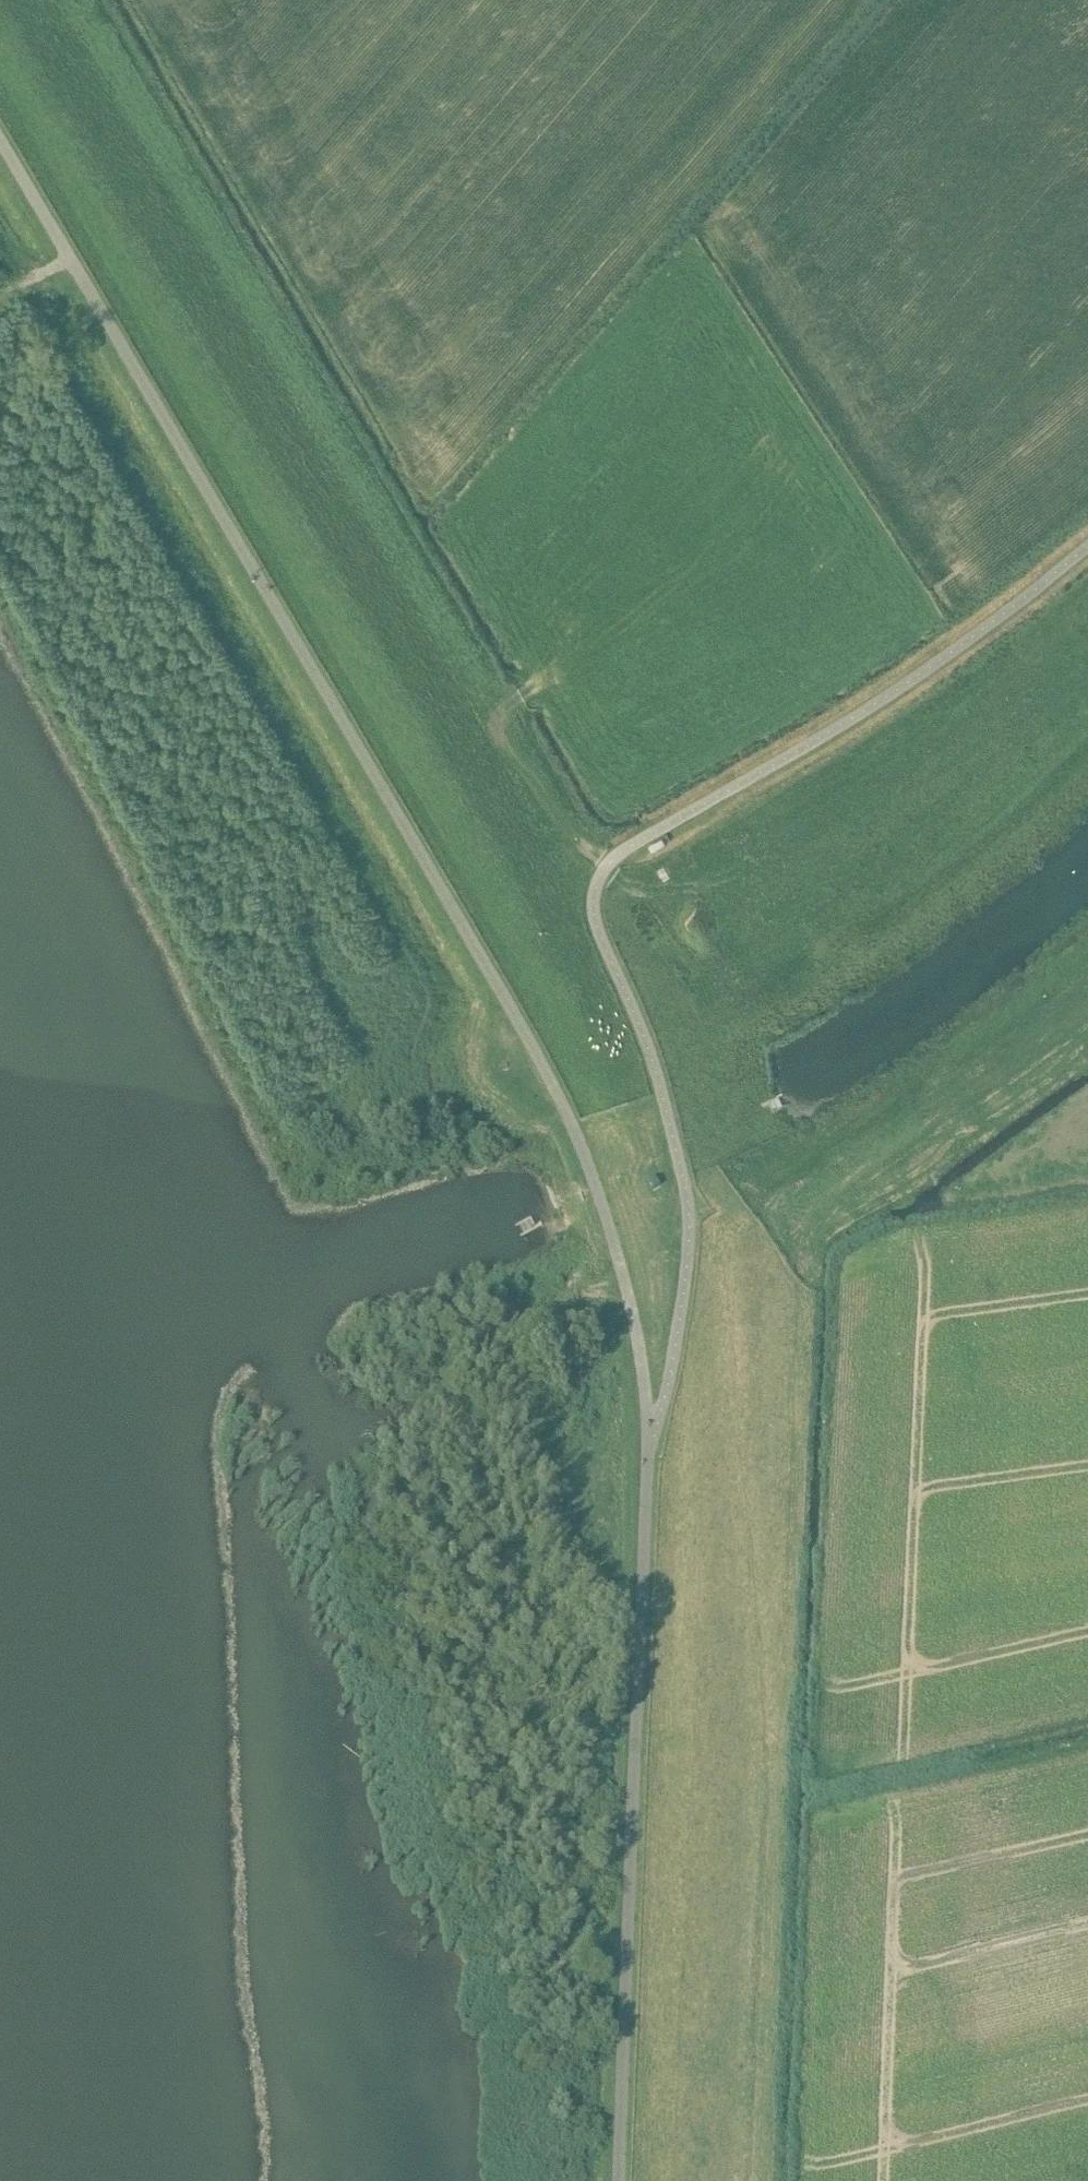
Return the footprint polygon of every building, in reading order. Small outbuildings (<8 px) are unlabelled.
[(654,1177),(647,1181),(652,1190),(659,1186),(654,1177)]
